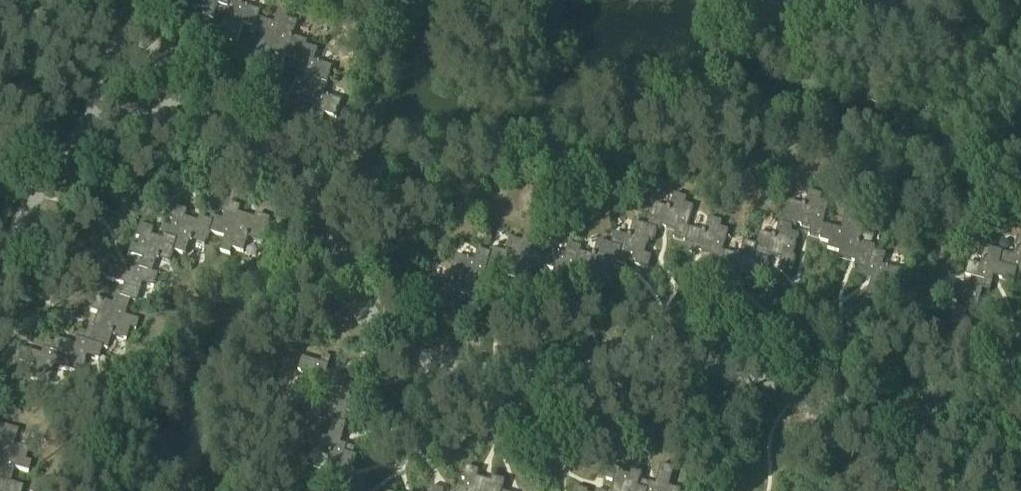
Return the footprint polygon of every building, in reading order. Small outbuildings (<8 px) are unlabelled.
[(185,10),(204,16),(202,23),(213,26),(215,18),(230,23),(224,42),(238,46),(242,29),(251,31),(250,36),(262,39),(260,46),(272,50),(270,55),(287,60),(285,65),(291,67),(289,73),(296,75),(296,77),(302,78),(296,99),(308,102),(306,110),(311,112),(306,132),(318,136),(324,115),(336,119),(341,105),(325,100),(333,71),(314,66),(318,55),(305,51),(307,45),(293,41),(297,26),(286,23),(288,18),(277,14),(273,28),(258,24),(260,16),(242,11),(245,0),(195,0),(195,1),(193,0),(188,0),(185,10)] [(429,282),(424,298),(436,302),(431,320),(444,324),(449,304),(465,309),(467,301),(470,302),(476,283),(492,287),(495,280),(501,281),(501,278),(517,283),(519,277),(531,281),(532,274),(543,277),(544,273),(553,275),(548,294),(561,297),(567,277),(582,281),(580,286),(591,289),(593,283),(600,285),(599,290),(615,294),(619,281),(609,278),(613,265),(616,266),(616,268),(626,271),(628,265),(635,267),(634,271),(647,275),(651,261),(644,259),(648,245),(653,247),(656,234),(661,235),(662,231),(675,235),(673,242),(686,246),(683,258),(696,261),(697,257),(710,260),(708,268),(720,271),(718,281),(735,285),(735,282),(745,284),(743,291),(757,295),(760,282),(757,281),(759,273),(766,275),(768,264),(770,265),(771,261),(781,264),(779,271),(792,275),(796,262),(793,261),(799,240),(790,237),(791,232),(799,234),(800,229),(810,232),(808,240),(820,243),(819,246),(828,248),(827,254),(839,257),(837,263),(853,267),(852,272),(858,273),(856,281),(870,285),(865,305),(879,309),(883,290),(896,293),(900,276),(883,272),(886,259),(873,256),(874,251),(860,247),(864,232),(853,229),(855,223),(845,220),(841,234),(822,229),(828,208),(820,206),(822,199),(808,195),(804,209),(789,205),(783,228),(778,227),(774,242),(759,238),(756,250),(744,247),(740,261),(722,256),(728,234),(720,232),(722,226),(708,222),(704,236),(687,232),(693,211),(684,209),(686,202),(673,198),(669,213),(654,209),(648,231),(633,227),(629,242),(614,238),(610,250),(597,247),(593,263),(587,262),(588,260),(579,258),(581,251),(568,248),(564,260),(546,255),(544,261),(529,257),(533,242),(523,239),(522,245),(510,242),(505,258),(501,257),(502,255),(491,252),(490,257),(477,253),(474,265),(455,259),(447,287),(429,282)] [(19,353),(15,366),(33,372),(29,385),(45,390),(51,371),(79,379),(85,361),(102,366),(110,339),(123,343),(126,333),(134,335),(137,325),(123,321),(128,305),(134,307),(140,290),(151,293),(156,279),(150,278),(154,265),(168,270),(172,256),(185,260),(189,246),(205,251),(209,238),(225,243),(221,256),(231,259),(232,254),(244,258),(248,243),(263,247),(270,225),(255,221),(255,223),(240,218),(238,223),(224,218),(222,224),(211,220),(210,226),(199,223),(198,227),(186,224),(188,217),(173,213),(169,226),(172,227),(171,232),(164,231),(161,246),(148,242),(150,235),(137,231),(134,243),(138,244),(135,252),(129,250),(126,260),(132,262),(127,277),(108,271),(104,284),(122,290),(119,299),(114,297),(111,308),(105,306),(101,319),(96,317),(91,334),(86,332),(85,337),(77,335),(72,350),(52,344),(49,356),(41,353),(39,359),(19,353)] [(945,304),(957,307),(953,326),(966,329),(971,310),(986,313),(988,305),(979,303),(982,294),(990,296),(993,282),(1013,287),(1014,283),(1020,285),(1020,241),(1017,241),(1013,259),(984,252),(980,270),(968,267),(965,280),(971,281),(968,292),(949,288),(945,304)] [(297,376),(309,379),(304,398),(331,405),(326,424),(332,426),(327,443),(315,439),(310,457),(329,462),(321,489),(326,490),(364,490),(366,485),(351,481),(357,461),(353,460),(355,453),(340,449),(346,428),(344,428),(347,416),(366,421),(369,408),(349,403),(353,388),(346,386),(346,382),(327,377),(331,362),(322,360),(320,368),(301,363),(297,376)] [(20,490),(9,488),(13,473),(27,477),(29,469),(23,467),(27,453),(13,450),(17,434),(0,430),(0,490),(20,490)] [(674,473),(661,469),(654,490),(648,488),(648,487),(639,485),(641,477),(631,474),(629,481),(620,478),(620,475),(610,472),(606,485),(612,486),(611,490),(668,490),(674,473)] [(505,485),(490,481),(486,484),(477,482),(479,475),(465,471),(462,485),(465,486),(463,490),(503,490),(505,485)]
